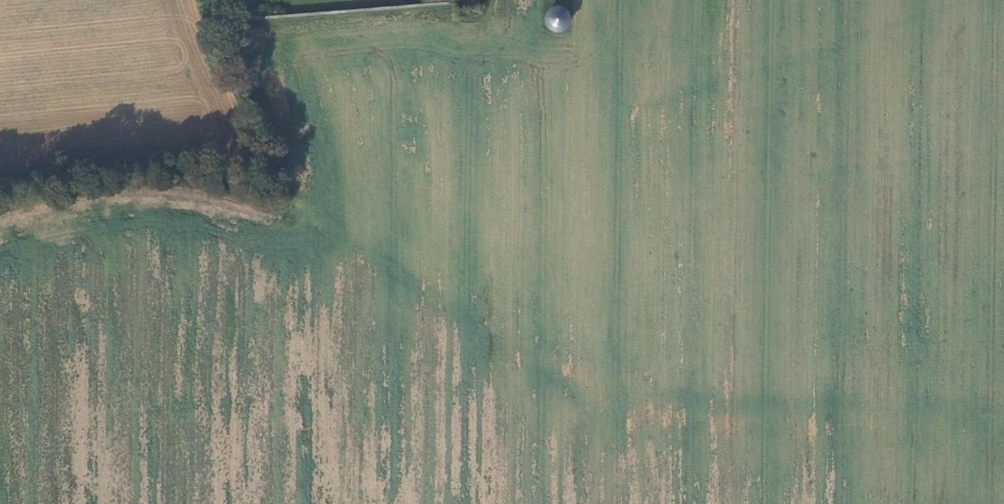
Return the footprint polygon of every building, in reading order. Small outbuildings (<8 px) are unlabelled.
[(556,11),(559,7),(559,2),(558,0),(542,0),(540,4),(542,9),(546,13),(551,14),(556,11)]
